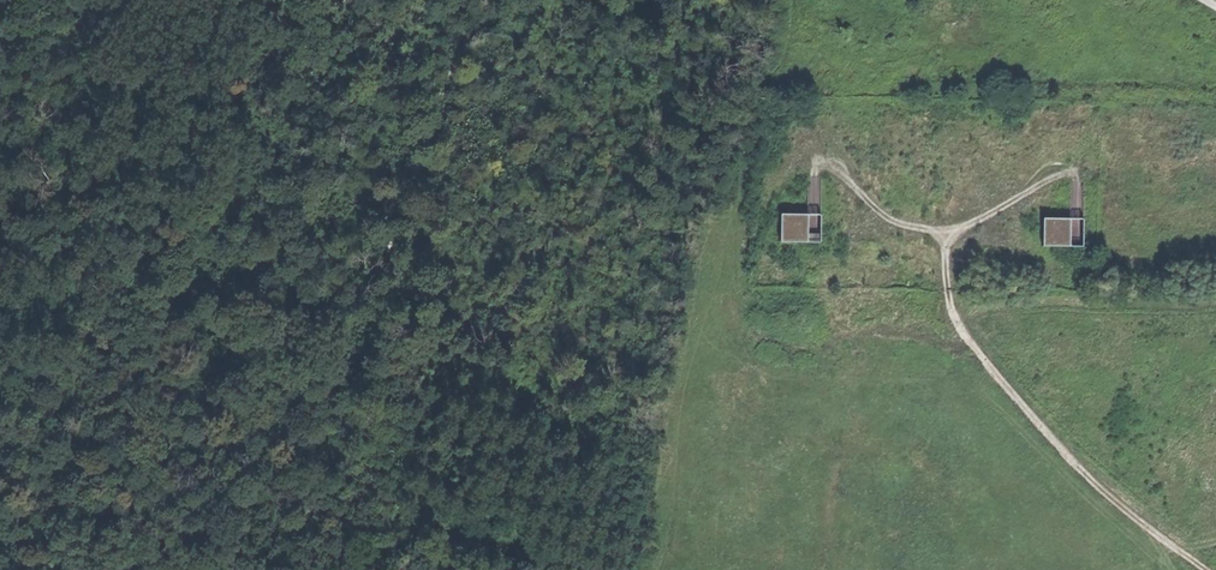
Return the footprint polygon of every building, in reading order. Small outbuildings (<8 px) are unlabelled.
[(808,235),(821,235),(821,217),(781,217),(781,243),(808,244),(808,235)] [(1094,245),(1093,217),(1052,219),(1053,247),(1094,245)] [(820,244),(821,235),(808,235),(808,244),(820,244)] [(784,309),(784,320),(796,320),(796,310),(784,309)]
